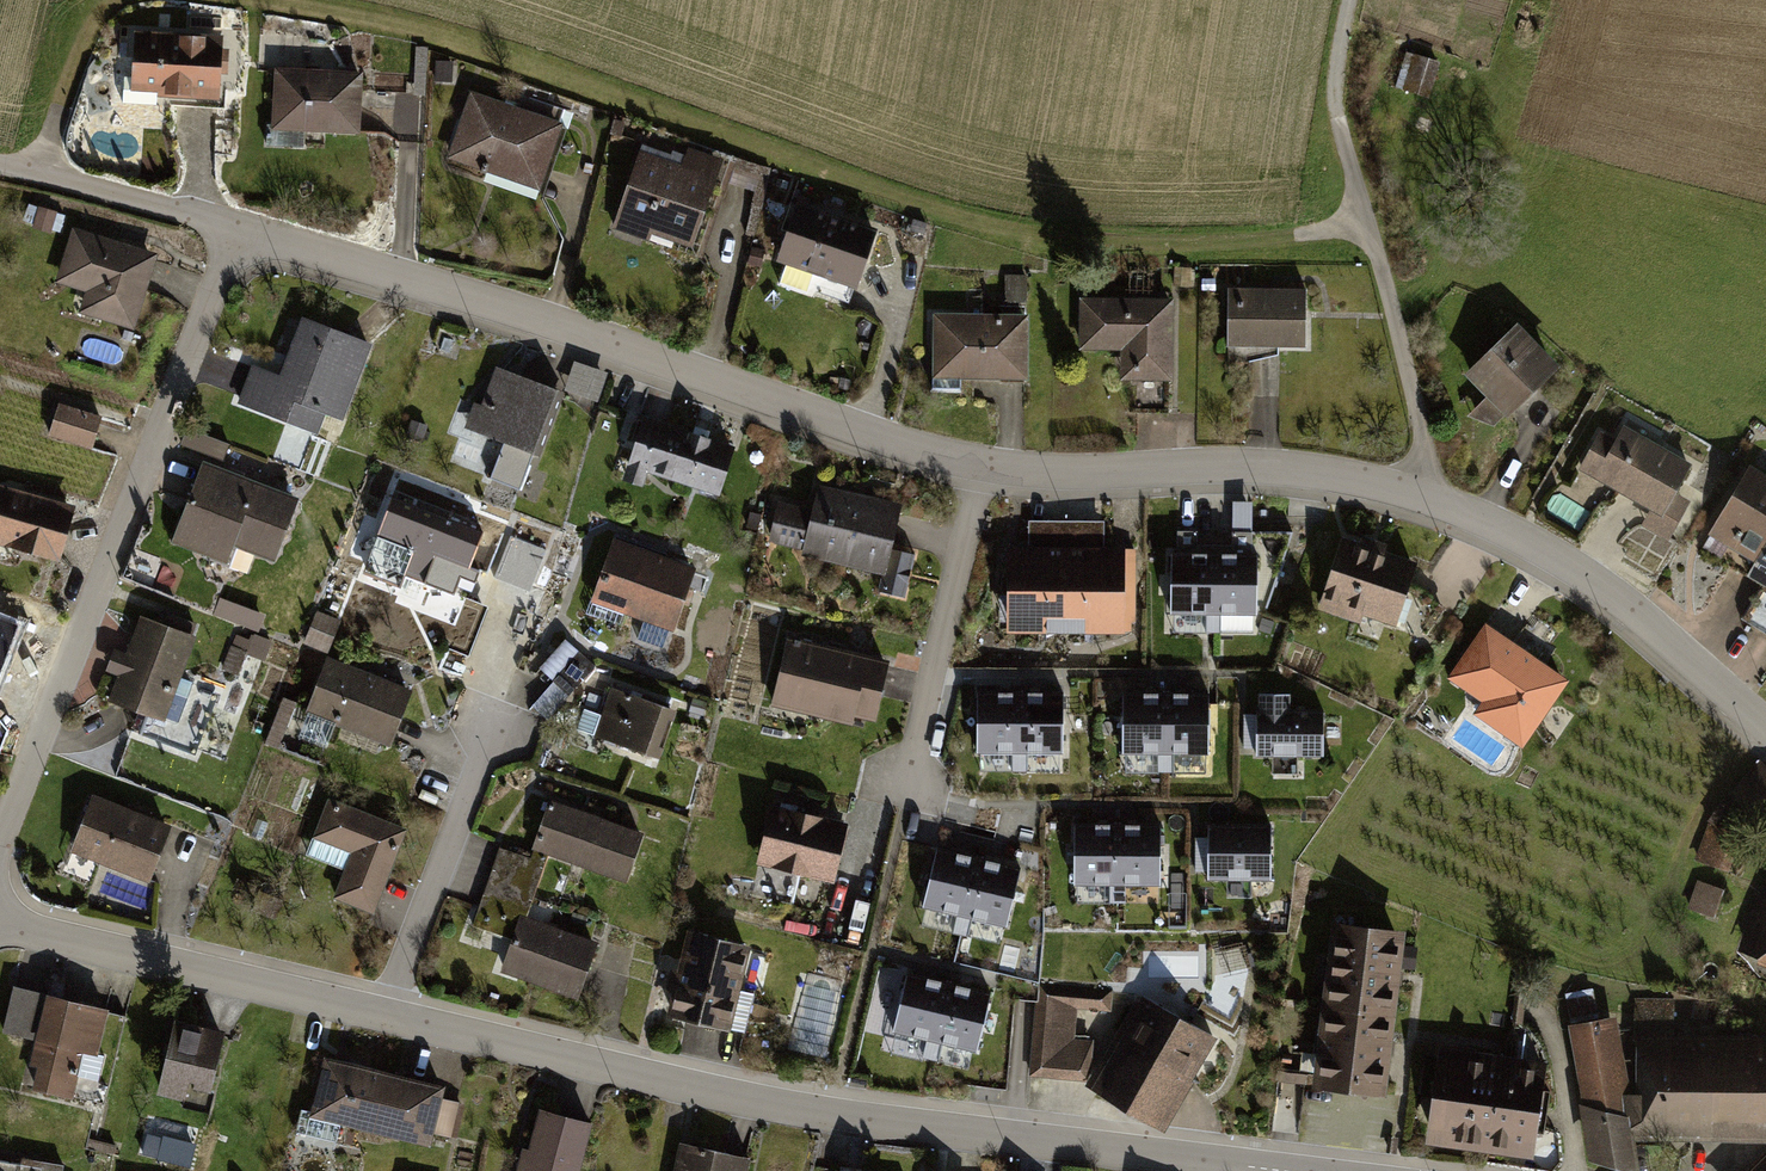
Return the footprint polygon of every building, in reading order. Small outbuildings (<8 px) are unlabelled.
[(127,41),(115,97),(205,116),(218,60),(127,41)] [(1437,62),(1406,51),(1395,85),(1425,95),(1437,62)] [(344,85),(258,84),(258,139),(343,140),(344,85)] [(562,131),(469,97),(446,158),(540,192),(562,131)] [(631,152),(607,226),(708,259),(737,170),(678,151),(673,166),(631,152)] [(865,232),(782,205),(764,258),(847,285),(865,232)] [(73,228),(53,280),(86,293),(78,314),(124,331),(152,258),(73,228)] [(1305,293),(1233,291),(1232,350),(1303,351),(1305,293)] [(1171,301),(1082,304),(1084,355),(1126,354),(1127,384),(1174,382),(1171,301)] [(1027,382),(1026,318),(940,319),(941,383),(1027,382)] [(270,381),(249,373),(237,406),(323,438),(357,349),(291,324),(270,381)] [(1516,330),(1468,377),(1509,418),(1557,371),(1516,330)] [(559,389),(492,367),(470,432),(537,454),(559,389)] [(108,420),(61,406),(51,442),(98,455),(108,420)] [(642,415),(624,464),(714,496),(732,448),(642,415)] [(192,425),(185,442),(228,457),(234,440),(192,425)] [(1601,435),(1571,483),(1656,536),(1694,476),(1623,431),(1615,444),(1601,435)] [(527,490),(540,493),(546,467),(533,464),(527,490)] [(202,467),(174,545),(231,565),(236,549),(277,563),(299,501),(202,467)] [(1694,549),(1742,577),(1765,538),(1765,482),(1745,469),(1694,549)] [(63,567),(80,511),(0,487),(0,548),(63,567)] [(816,487),(794,560),(873,584),(891,527),(853,515),(857,500),(816,487)] [(387,513),(366,567),(457,602),(478,547),(387,513)] [(608,537),(587,598),(674,627),(694,567),(608,537)] [(1421,564),(1346,537),(1323,600),(1397,627),(1421,564)] [(1742,578),(1765,593),(1765,539),(1742,578)] [(889,590),(915,592),(918,549),(893,547),(889,590)] [(1130,555),(1010,553),(1009,639),(1128,641),(1130,555)] [(1254,561),(1179,561),(1179,610),(1254,610),(1254,561)] [(219,616),(265,627),(269,608),(224,598),(219,616)] [(196,640),(136,621),(111,698),(171,717),(196,640)] [(1485,622),(1446,675),(1480,700),(1472,712),(1520,747),(1567,683),(1485,622)] [(18,631),(0,624),(0,674),(18,631)] [(226,666),(244,673),(257,639),(239,632),(226,666)] [(569,688),(596,664),(573,638),(546,661),(569,688)] [(877,663),(775,644),(763,709),(865,728),(877,663)] [(409,690),(329,659),(308,713),(389,743),(409,690)] [(604,690),(584,741),(665,774),(686,723),(604,690)] [(1058,700),(985,699),(984,750),(1058,751),(1058,700)] [(1205,701),(1132,701),(1131,749),(1205,750),(1205,701)] [(1322,754),(1322,718),(1288,718),(1288,702),(1263,702),(1263,754),(1322,754)] [(1735,797),(1765,825),(1765,770),(1762,767),(1735,797)] [(92,792),(67,855),(145,887),(171,825),(92,792)] [(645,832),(551,800),(533,852),(627,884),(645,832)] [(406,831),(330,801),(315,839),(350,853),(332,899),(373,914),(406,831)] [(771,806),(756,863),(834,884),(850,827),(771,806)] [(1159,830),(1081,830),(1080,883),(1159,884),(1159,830)] [(1268,833),(1215,832),(1214,878),(1268,878),(1268,833)] [(1695,833),(1683,868),(1714,878),(1726,844),(1695,833)] [(1212,869),(1212,839),(1200,839),(1200,869),(1212,869)] [(1017,873),(943,854),(930,905),(1004,924),(1017,873)] [(1737,971),(1765,979),(1765,898),(1760,896),(1737,971)] [(596,942),(520,918),(502,973),(578,998),(596,942)] [(1397,933),(1315,928),(1304,1099),(1386,1104),(1397,933)] [(749,949),(685,933),(665,1013),(728,1029),(749,949)] [(987,996),(911,980),(900,1033),(976,1049),(987,996)] [(1108,991),(1044,986),(1037,1073),(1087,1077),(1089,1046),(1074,1045),(1077,1007),(1107,1009),(1108,991)] [(91,1064),(102,1015),(32,1000),(13,1087),(53,1096),(61,1057),(91,1064)] [(1574,1032),(1594,1160),(1629,1170),(1635,1170),(1636,1138),(1765,1138),(1765,1052),(1671,1053),(1671,1002),(1637,1002),(1640,1100),(1634,1100),(1619,1024),(1574,1032)] [(1147,1007),(1098,1090),(1163,1128),(1212,1045),(1147,1007)] [(212,1041),(160,1028),(140,1105),(192,1119),(212,1041)] [(1526,1072),(1422,1065),(1417,1149),(1521,1156),(1526,1072)] [(444,1097),(323,1072),(311,1128),(433,1153),(444,1097)] [(507,1170),(573,1170),(583,1137),(522,1120),(507,1170)] [(194,1162),(200,1140),(170,1133),(165,1155),(194,1162)] [(1755,1170),(1765,1170),(1765,1160),(1755,1170)]
